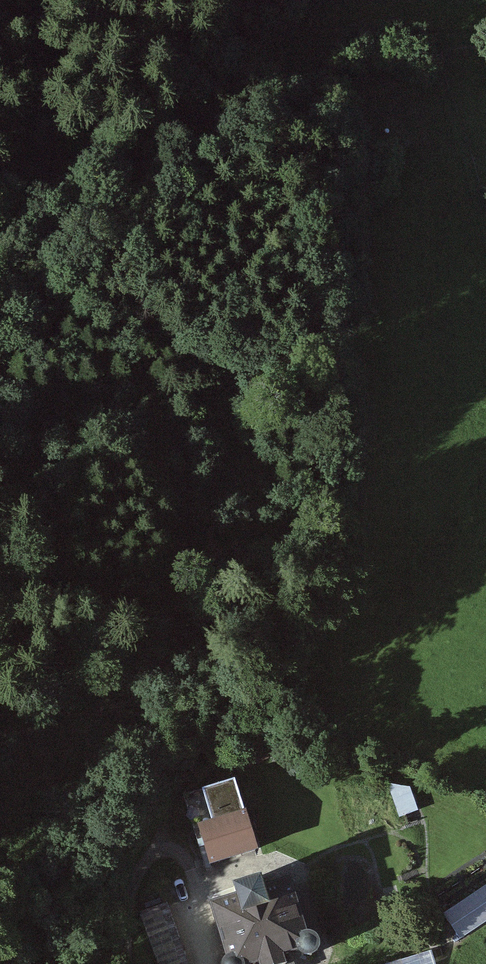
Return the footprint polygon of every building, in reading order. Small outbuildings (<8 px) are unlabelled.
[(203,871),(256,855),(234,783),(182,799),(203,871)] [(387,786),(402,821),(421,818),(411,791),(387,786)] [(292,879),(264,887),(263,883),(234,892),(235,897),(211,904),(227,960),(225,963),(287,963),(285,958),(298,953),(307,959),(315,958),(320,952),(319,940),(309,935),(292,879)] [(443,915),(460,941),(485,924),(485,887),(443,915)] [(139,915),(157,963),(189,963),(167,905),(139,915)] [(339,963),(410,963),(443,952),(434,928),(339,962),(339,963)]
